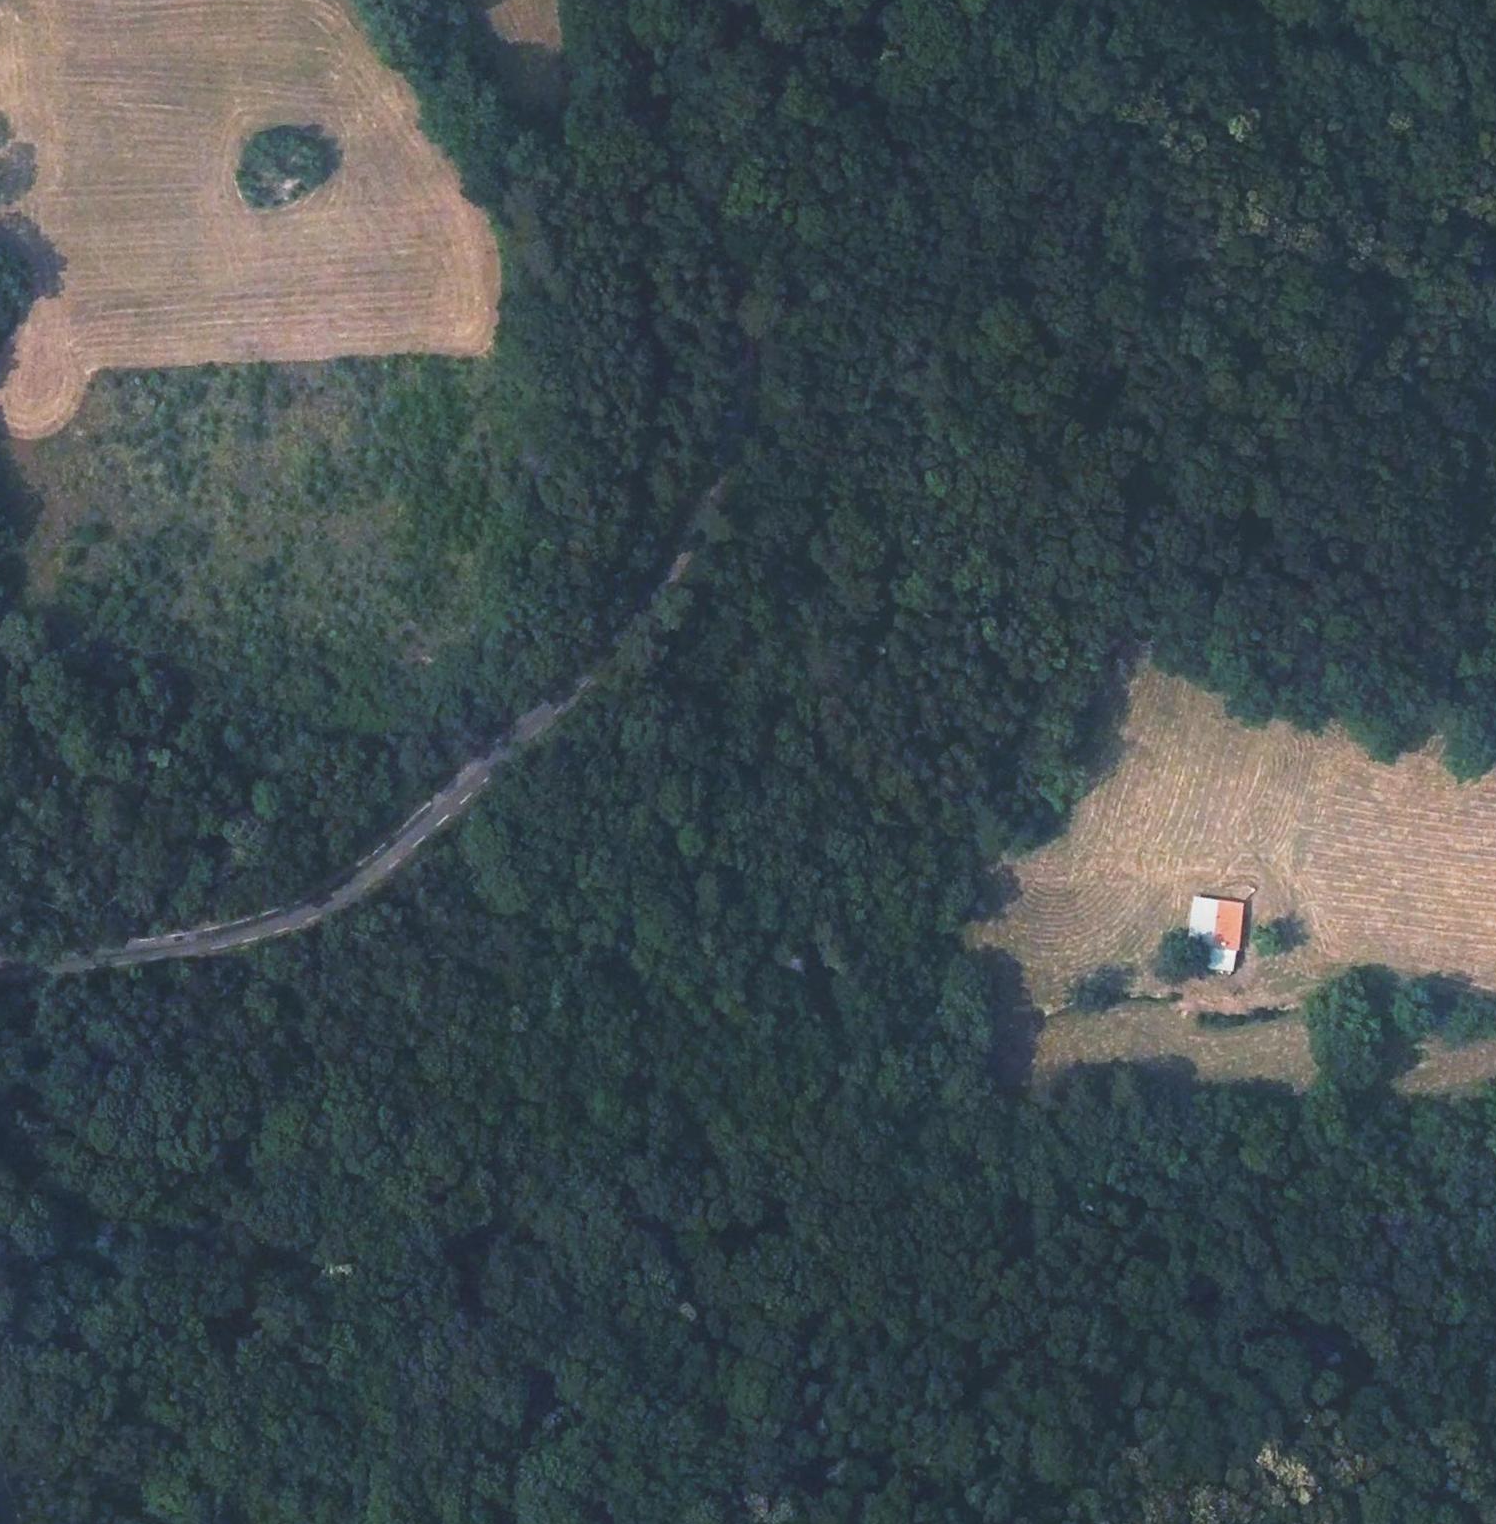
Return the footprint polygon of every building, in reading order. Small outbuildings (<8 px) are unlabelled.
[(1240,904),(1218,901),(1208,964),(1230,967),(1240,904)]
